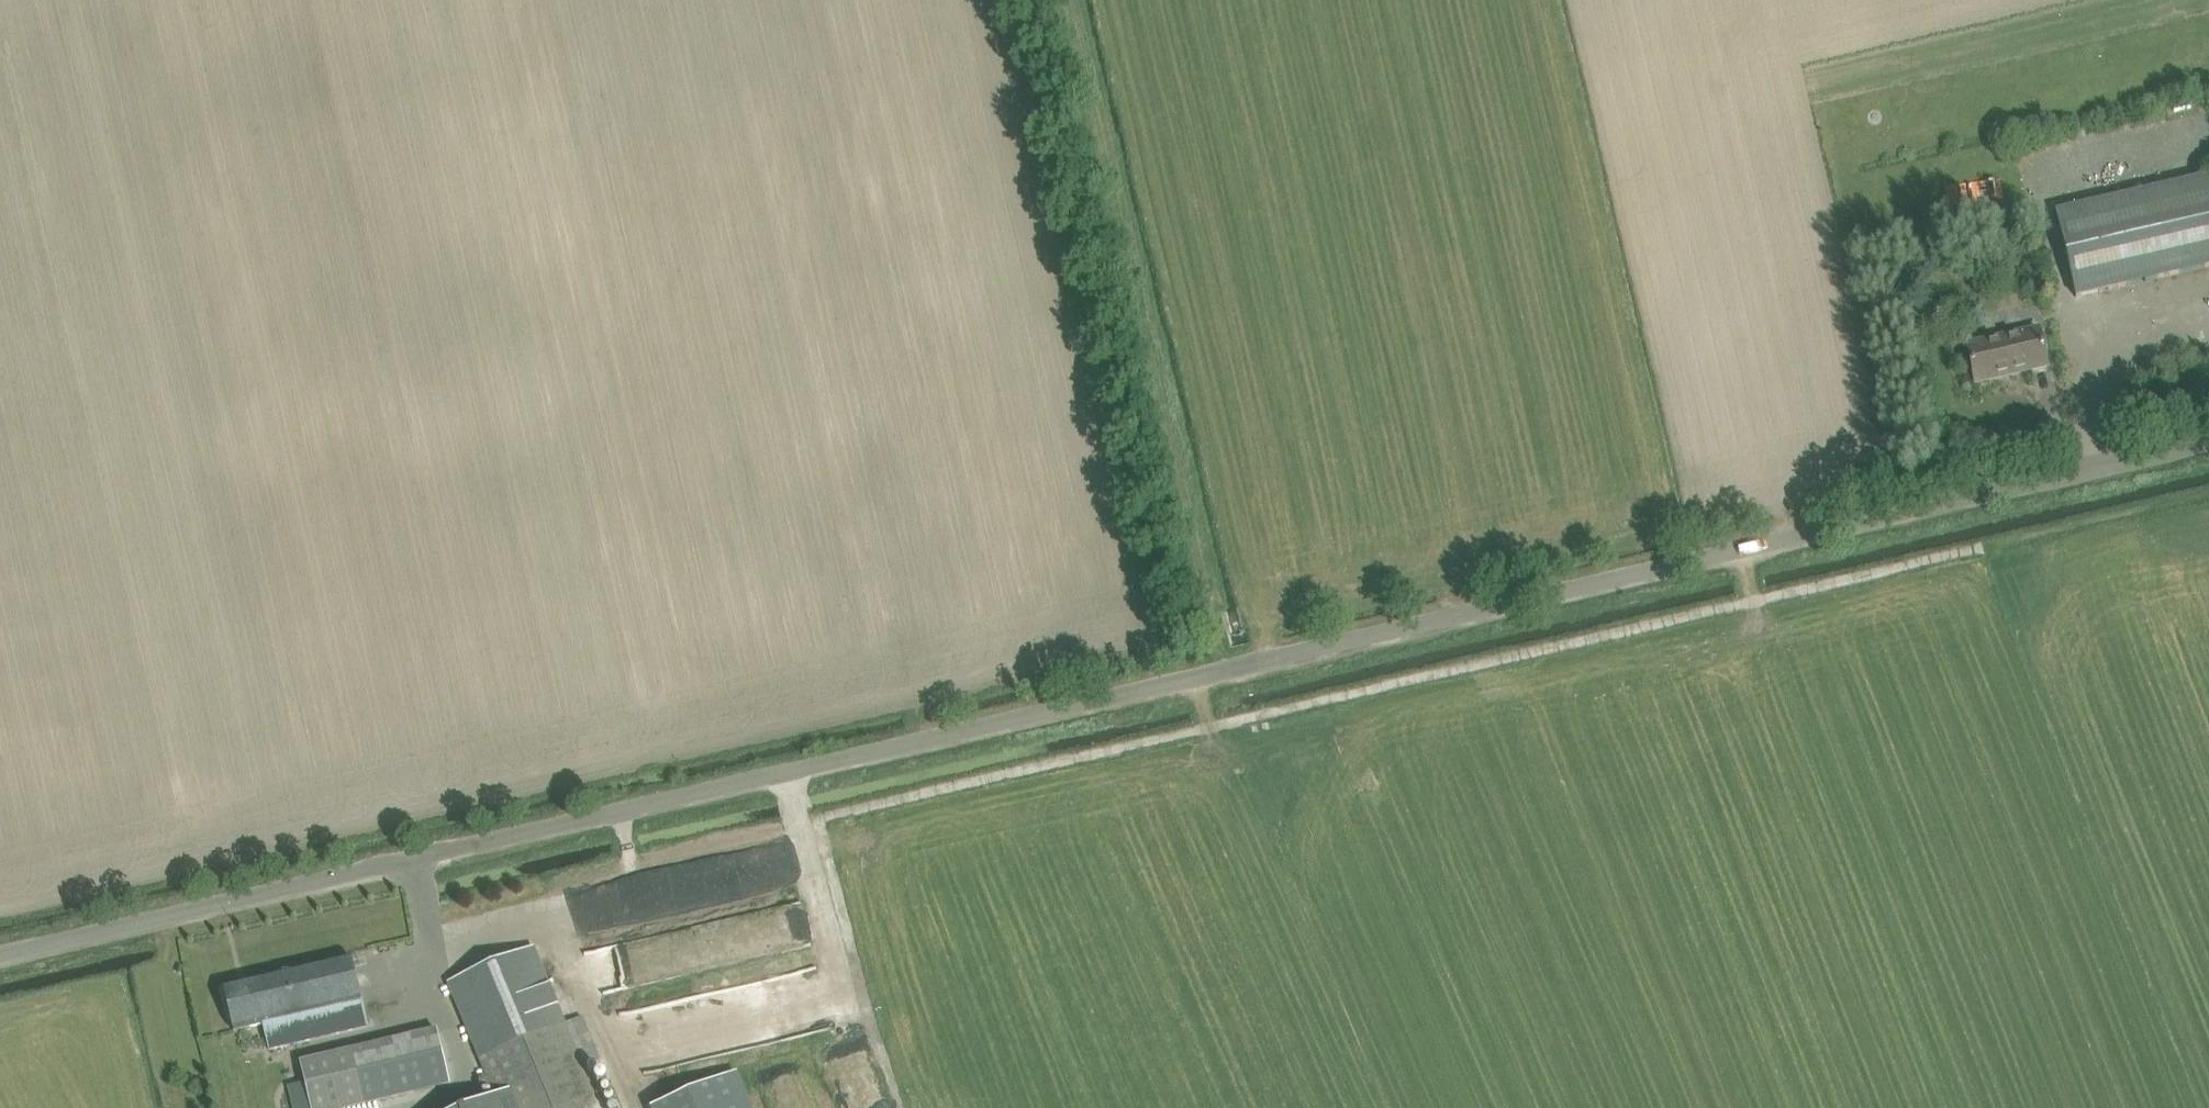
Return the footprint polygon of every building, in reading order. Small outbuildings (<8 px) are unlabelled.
[(2057,212),(2076,297),(2208,266),(2208,177),(2057,212)] [(2047,366),(2042,344),(2039,330),(1967,346),(1975,382),(2047,366)] [(805,910),(600,949),(608,991),(706,972),(708,983),(718,981),(717,979),(730,976),(732,988),(743,986),(739,966),(756,963),(759,980),(817,969),(805,910)] [(468,1107),(600,1107),(583,1066),(601,1059),(584,1017),(566,1025),(534,948),(449,983),(496,1096),(468,1107)] [(297,1045),(369,1028),(352,958),(224,988),(234,1031),(263,1024),(266,1038),(270,1052),(297,1045)] [(365,1106),(451,1084),(439,1031),(301,1064),(305,1081),(289,1086),(294,1107),(355,1107),(365,1106)] [(657,1107),(658,1107),(753,1107),(738,1072),(657,1107)]
